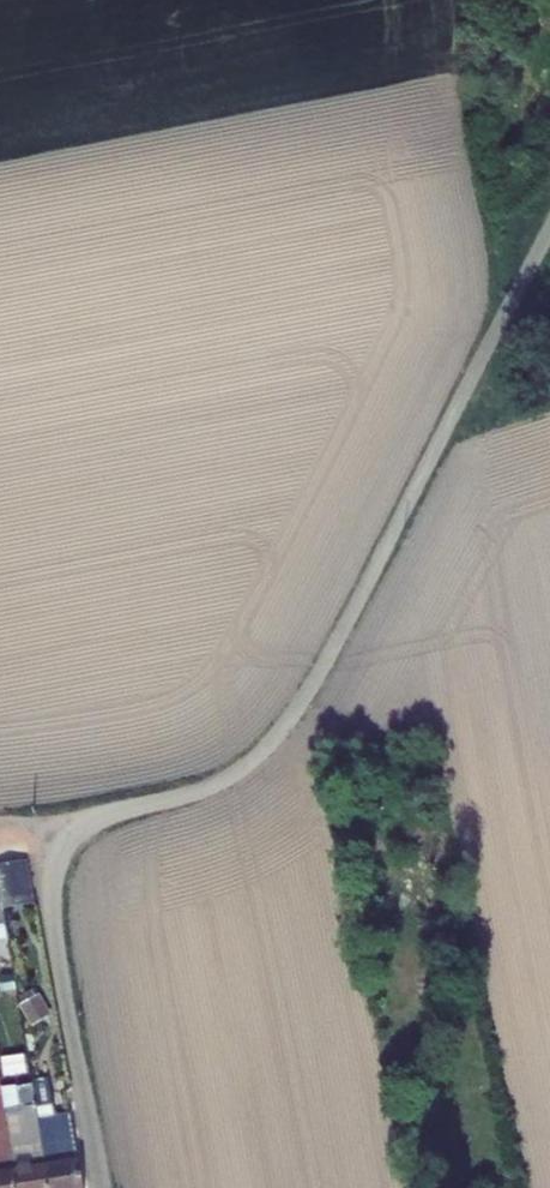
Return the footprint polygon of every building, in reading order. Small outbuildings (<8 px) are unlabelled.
[(35,896),(28,861),(0,866),(0,876),(4,900),(35,896)] [(5,909),(37,905),(35,896),(4,900),(5,909)] [(22,1000),(26,1005),(22,1008),(34,1025),(49,1014),(39,998),(37,999),(33,994),(22,1000)] [(11,1147),(0,1076),(0,1187),(18,1187),(11,1147)] [(33,1081),(34,1085),(50,1187),(84,1187),(71,1117),(55,1119),(50,1089),(48,1089),(47,1083),(44,1081),(33,1081)] [(17,1088),(26,1145),(11,1147),(18,1187),(50,1187),(34,1085),(17,1088)]
